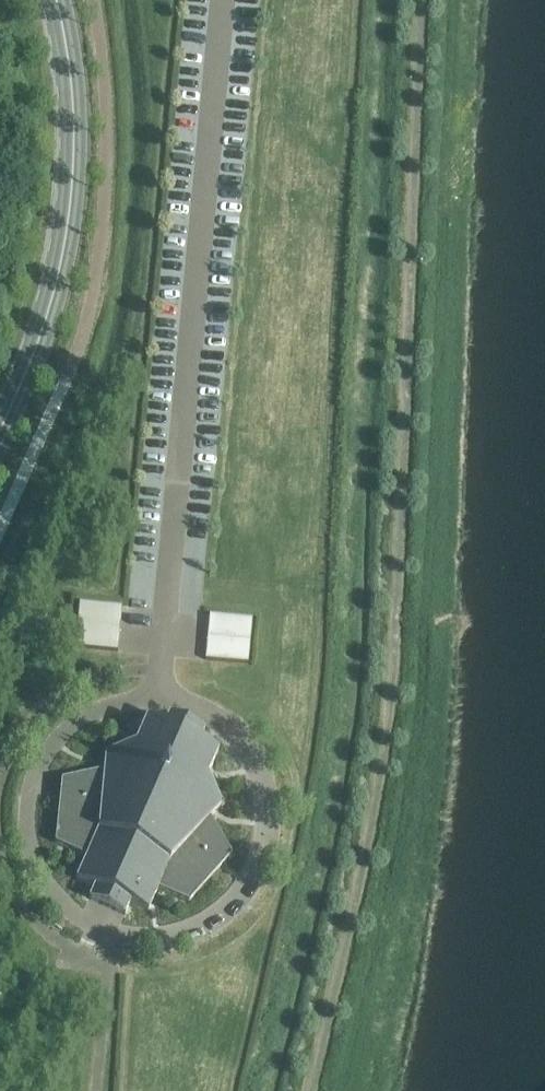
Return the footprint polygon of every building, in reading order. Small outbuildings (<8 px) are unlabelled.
[(94,888),(92,892),(88,900),(124,916),(130,904),(148,912),(157,890),(188,903),(231,856),(209,819),(221,805),(206,779),(217,756),(199,748),(202,739),(167,723),(163,732),(145,724),(134,747),(105,754),(103,772),(61,781),(54,844),(85,858),(76,880),(94,888)]
